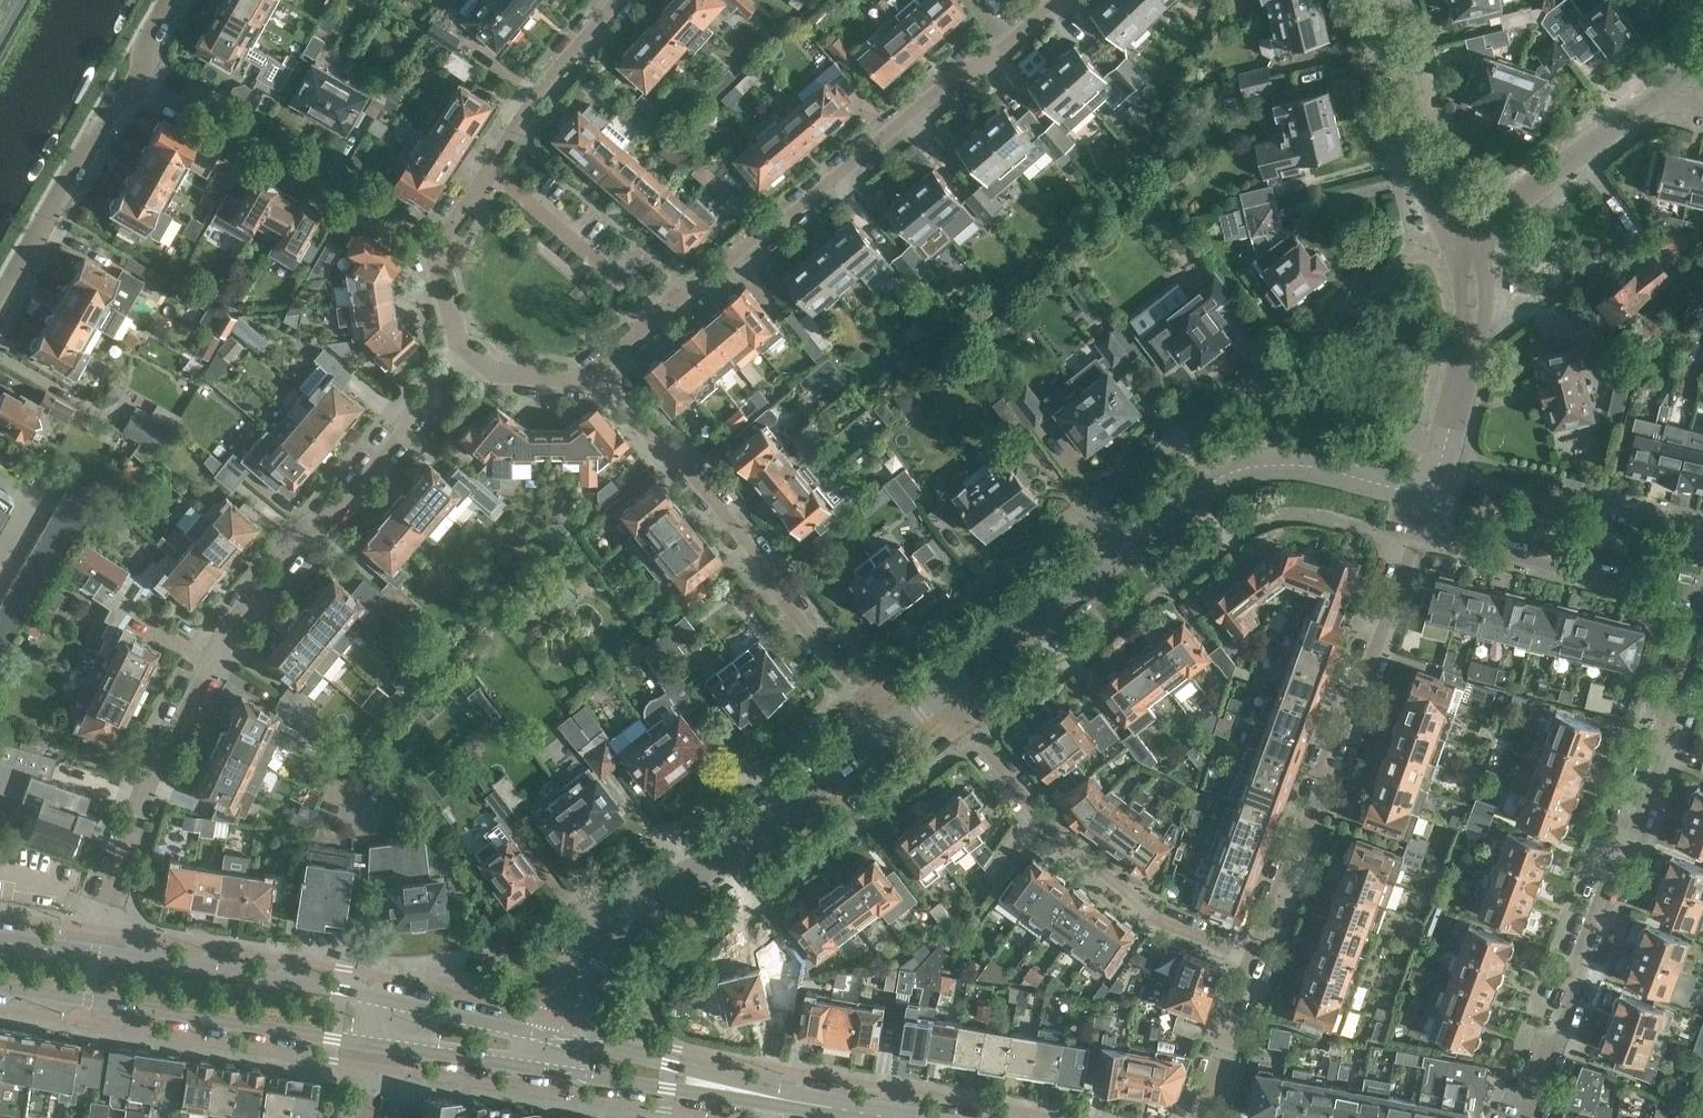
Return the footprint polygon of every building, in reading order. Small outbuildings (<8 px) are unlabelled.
[(213,23),(250,43),(263,19),(230,0),(226,0),(213,23)] [(263,19),(274,0),(230,0),(263,19)] [(455,10),(466,18),(461,24),(482,41),(486,37),(497,46),(517,23),(491,0),(463,0),(455,10)] [(517,23),(535,2),(532,0),(491,0),(517,23)] [(659,19),(686,44),(705,23),(680,0),(676,0),(659,19)] [(705,23),(718,9),(723,15),(729,14),(738,5),(750,15),(760,5),(754,0),(680,0),(705,23)] [(885,0),(873,0),(872,1),(885,14),(892,7),(885,0)] [(901,21),(925,48),(945,30),(920,0),(911,0),(896,13),(902,20),(901,21)] [(945,30),(967,12),(956,0),(920,0),(945,30)] [(1123,0),(1105,0),(1094,11),(1125,43),(1146,24),(1123,0)] [(1146,24),(1166,3),(1163,0),(1123,0),(1146,24)] [(1277,15),(1323,4),(1322,0),(1273,0),(1277,15)] [(1457,13),(1468,10),(1471,20),(1489,16),(1489,15),(1503,12),(1500,1),(1504,0),(1453,0),(1457,13)] [(1619,0),(1595,0),(1599,5),(1584,17),(1582,14),(1561,31),(1559,32),(1560,34),(1556,37),(1571,58),(1599,36),(1614,56),(1640,36),(1630,24),(1634,20),(1619,0)] [(1281,33),(1259,38),(1262,52),(1273,58),(1277,48),(1330,36),(1323,4),(1277,15),(1281,33)] [(1531,6),(1502,13),(1506,29),(1507,28),(1507,30),(1542,21),(1543,20),(1546,15),(1546,13),(1551,4),(1532,9),(1531,6)] [(338,20),(326,12),(318,25),(331,32),(338,20)] [(1543,20),(1542,21),(1555,38),(1556,37),(1560,34),(1559,32),(1561,31),(1546,13),(1543,20)] [(659,19),(639,41),(667,66),(686,44),(659,19)] [(434,20),(427,31),(455,49),(462,38),(434,20)] [(901,21),(883,36),(882,37),(905,64),(925,48),(901,21)] [(250,43),(213,23),(197,51),(214,61),(216,57),(236,68),(244,54),(265,66),(260,76),(283,89),(295,68),(294,68),(283,62),(249,44),(250,43)] [(311,33),(298,26),(293,36),(306,43),(311,33)] [(1507,28),(1506,29),(1483,34),(1487,47),(1511,42),(1507,30),(1507,28)] [(856,47),(876,70),(873,73),(879,80),(882,77),(885,82),(905,64),(882,37),(883,36),(877,30),(856,47)] [(315,57),(326,40),(315,34),(304,51),(315,57)] [(830,45),(847,65),(857,56),(840,36),(830,45)] [(1517,67),(1500,115),(1519,121),(1521,116),(1531,119),(1535,108),(1542,111),(1544,104),(1551,106),(1559,99),(1555,94),(1557,93),(1549,83),(1552,72),(1571,58),(1556,37),(1555,38),(1538,51),(1545,61),(1539,65),(1538,75),(1517,67)] [(667,66),(639,41),(620,62),(626,68),(622,73),(636,87),(641,81),(648,87),(667,66)] [(1075,45),(1054,65),(1093,109),(1094,108),(1101,117),(1113,106),(1113,107),(1129,93),(1138,86),(1118,65),(1105,78),(1075,45)] [(454,50),(444,64),(467,79),(477,64),(454,50)] [(1127,56),(1118,65),(1138,86),(1147,78),(1127,56)] [(1481,108),(1500,115),(1517,67),(1496,60),(1494,64),(1483,60),(1470,63),(1472,66),(1466,68),(1468,78),(1472,79),(1470,85),(1477,88),(1473,99),(1483,102),(1481,108)] [(1265,62),(1238,70),(1241,81),(1269,73),(1265,62)] [(316,63),(300,91),(295,100),(306,107),(307,114),(319,121),(342,79),(316,63)] [(1060,116),(1047,128),(1067,150),(1076,142),(1067,132),(1093,109),(1054,65),(1032,84),(1060,116)] [(729,68),(721,76),(728,84),(736,75),(729,68)] [(751,69),(743,77),(750,86),(759,77),(751,69)] [(796,93),(803,102),(826,130),(849,111),(844,105),(849,100),(847,97),(858,88),(843,70),(827,83),(819,74),(796,93)] [(389,97),(398,83),(400,78),(388,72),(385,77),(379,87),(374,84),(370,94),(342,79),(319,121),(331,128),(337,125),(348,131),(354,122),(359,125),(367,111),(378,117),(386,103),(385,103),(389,97)] [(1269,73),(1241,81),(1244,93),(1272,85),(1269,73)] [(728,84),(721,76),(707,89),(715,97),(728,84)] [(750,86),(743,77),(736,85),(743,93),(750,86)] [(463,83),(444,111),(478,134),(497,105),(463,83)] [(1274,93),(1276,103),(1279,116),(1286,115),(1290,132),(1336,121),(1329,90),(1312,94),(1300,87),(1274,93)] [(627,100),(616,91),(610,98),(621,107),(627,100)] [(643,92),(636,100),(653,115),(660,107),(643,92)] [(803,102),(780,121),(804,149),(826,130),(803,102)] [(562,130),(556,137),(578,157),(611,120),(591,103),(584,112),(581,109),(575,116),(567,114),(560,123),(562,130)] [(1016,122),(1005,108),(983,127),(1017,166),(1045,142),(1058,158),(1067,150),(1047,128),(1046,129),(1030,110),(1016,122)] [(444,111),(428,135),(462,158),(478,134),(444,111)] [(632,125),(639,132),(649,121),(642,114),(632,125)] [(388,125),(376,117),(368,130),(381,137),(388,125)] [(149,142),(151,144),(184,162),(188,165),(206,175),(219,151),(162,119),(149,142)] [(611,120),(578,157),(600,176),(624,148),(632,139),(611,120)] [(639,132),(645,137),(655,127),(649,121),(639,132)] [(780,121),(759,139),(783,167),(804,149),(780,121)] [(1258,140),(1264,168),(1266,176),(1303,167),(1301,159),(1343,149),(1336,121),(1290,132),(1258,140)] [(990,189),(1017,166),(983,127),(961,146),(990,179),(985,183),(975,191),(994,213),(998,217),(1006,210),(1002,206),(1003,205),(990,189)] [(381,137),(368,130),(361,142),(373,150),(381,137)] [(428,135),(412,159),(446,182),(462,158),(428,135)] [(742,165),(737,169),(734,166),(721,178),(738,193),(749,184),(755,180),(760,186),(783,167),(759,139),(736,158),(742,165)] [(690,158),(669,140),(660,150),(680,168),(690,158)] [(151,144),(138,167),(175,188),(188,165),(184,162),(151,144)] [(624,148),(600,176),(621,195),(646,167),(624,148)] [(1668,148),(1663,168),(1656,194),(1687,202),(1698,155),(1668,148)] [(1687,202),(1702,206),(1702,156),(1698,155),(1687,202)] [(412,159),(396,184),(393,188),(409,198),(409,197),(425,207),(430,206),(446,182),(412,159)] [(125,189),(158,208),(162,210),(169,198),(175,188),(138,167),(125,189)] [(646,167),(621,195),(642,213),(667,186),(646,167)] [(233,178),(217,169),(212,178),(229,187),(233,178)] [(933,169),(911,188),(940,222),(953,210),(962,221),(971,214),(933,169)] [(732,189),(717,174),(707,184),(723,199),(732,189)] [(237,200),(222,227),(246,240),(251,231),(277,187),(256,176),(241,202),(237,200)] [(1240,191),(1244,207),(1275,199),(1271,184),(1240,191)] [(667,186),(642,213),(664,233),(689,205),(667,186)] [(277,187),(251,231),(265,239),(269,232),(272,234),(272,243),(266,253),(268,254),(299,201),(277,187)] [(158,208),(125,189),(124,188),(111,212),(123,219),(118,229),(134,238),(139,229),(158,239),(172,215),(162,210),(158,208)] [(940,222),(911,188),(889,207),(917,241),(940,222)] [(994,213),(975,191),(967,198),(985,220),(992,228),(1001,221),(998,217),(994,213)] [(215,200),(203,194),(199,201),(210,208),(215,200)] [(689,205),(664,233),(686,253),(692,246),(701,247),(709,238),(706,230),(712,224),(717,218),(696,197),(689,205)] [(1275,199),(1244,207),(1219,213),(1226,239),(1253,234),(1258,254),(1256,256),(1276,281),(1266,289),(1277,302),(1286,296),(1289,301),(1292,298),(1297,299),(1302,294),(1303,290),(1312,283),(1317,283),(1323,279),(1323,274),(1326,272),(1323,268),(1328,264),(1317,250),(1312,254),(1292,228),(1287,232),(1282,225),(1275,199)] [(299,201),(268,254),(293,268),(309,240),(305,238),(320,212),(299,201)] [(185,224),(197,231),(202,222),(190,215),(185,224)] [(1683,218),(1669,215),(1666,227),(1679,231),(1683,218)] [(1683,218),(1679,231),(1694,234),(1697,222),(1683,218)] [(853,220),(831,239),(860,274),(882,254),(853,220)] [(197,231),(185,224),(181,232),(193,238),(197,231)] [(1182,229),(1170,238),(1182,254),(1194,245),(1182,229)] [(351,267),(351,270),(353,275),(380,271),(382,266),(392,272),(402,255),(358,230),(346,251),(357,257),(351,267)] [(1661,246),(1656,259),(1600,302),(1613,318),(1614,317),(1619,322),(1626,321),(1628,319),(1628,318),(1632,314),(1633,311),(1629,306),(1668,275),(1670,278),(1686,252),(1687,252),(1697,254),(1701,239),(1690,236),(1665,230),(1661,246)] [(831,239),(809,258),(838,292),(860,274),(831,239)] [(328,240),(307,278),(321,275),(322,275),(330,274),(329,269),(341,248),(328,240)] [(913,244),(903,251),(922,273),(922,274),(928,281),(937,274),(931,266),(932,266),(913,244)] [(922,274),(922,273),(903,251),(894,259),(913,281),(922,274)] [(84,258),(71,281),(72,282),(105,302),(109,304),(125,313),(143,281),(122,270),(118,278),(84,258)] [(838,292),(809,258),(787,277),(816,311),(838,292)] [(335,305),(348,303),(390,296),(388,279),(392,272),(382,266),(380,271),(353,275),(351,270),(344,271),(346,284),(332,286),(335,305)] [(1235,295),(1217,273),(1157,319),(1173,340),(1170,342),(1182,357),(1185,355),(1195,368),(1231,340),(1223,330),(1230,325),(1224,317),(1223,318),(1211,303),(1216,300),(1221,306),(1235,295)] [(307,278),(302,286),(308,291),(324,286),(322,275),(321,275),(307,278)] [(1014,280),(1001,290),(1010,301),(1022,291),(1014,280)] [(221,281),(213,294),(206,307),(214,312),(230,285),(221,281)] [(72,282),(59,306),(96,327),(109,304),(105,302),(72,282)] [(213,294),(195,286),(188,298),(205,308),(206,307),(213,294)] [(743,291),(725,306),(757,344),(763,339),(769,346),(785,333),(777,323),(776,324),(765,311),(762,314),(743,291)] [(390,296),(348,303),(351,322),(354,339),(362,337),(378,334),(378,326),(389,324),(390,326),(398,319),(393,313),(390,296)] [(293,297),(286,314),(301,312),(303,302),(293,297)] [(59,306),(46,329),(83,349),(96,327),(59,306)] [(713,319),(706,325),(736,361),(757,344),(725,306),(713,316),(713,319)] [(198,321),(206,326),(214,312),(206,307),(205,308),(198,321)] [(792,310),(782,319),(801,341),(811,333),(792,310)] [(301,312),(286,314),(284,319),(298,327),(301,312)] [(810,312),(800,320),(811,333),(818,342),(828,334),(810,312)] [(268,342),(238,316),(231,328),(259,352),(268,342)] [(1653,333),(1672,337),(1675,320),(1656,316),(1653,333)] [(378,334),(362,337),(390,368),(408,353),(407,351),(418,341),(398,319),(390,326),(389,324),(378,326),(378,334)] [(684,340),(686,343),(712,373),(719,367),(723,372),(736,361),(706,325),(704,323),(684,340)] [(83,349),(46,329),(44,328),(31,351),(66,370),(63,374),(76,382),(87,363),(102,371),(106,363),(83,349)] [(1110,330),(1096,340),(1114,364),(1128,353),(1110,330)] [(142,339),(127,332),(122,341),(137,349),(142,339)] [(242,345),(229,334),(216,349),(229,360),(242,345)] [(345,339),(326,342),(346,360),(352,354),(345,339)] [(675,348),(664,357),(692,390),(699,384),(703,389),(707,387),(716,379),(712,373),(686,343),(679,349),(675,348)] [(1540,363),(1538,366),(1539,374),(1543,376),(1544,380),(1540,381),(1545,402),(1549,401),(1550,405),(1548,409),(1549,416),(1553,418),(1555,425),(1557,431),(1589,424),(1587,417),(1593,416),(1586,390),(1588,389),(1583,370),(1581,370),(1576,347),(1566,349),(1557,352),(1553,353),(1538,356),(1540,363)] [(304,391),(303,392),(343,426),(344,427),(362,407),(339,387),(352,373),(322,348),(313,359),(323,368),(304,391)] [(228,361),(215,351),(205,370),(214,378),(228,361)] [(692,390),(664,357),(646,373),(664,394),(660,398),(673,414),(696,395),(692,390)] [(829,357),(800,381),(806,388),(816,389),(839,370),(829,357)] [(741,367),(750,379),(754,384),(764,376),(750,360),(741,367)] [(741,367),(733,374),(742,385),(750,379),(741,367)] [(1099,381),(1084,391),(1114,430),(1138,411),(1128,397),(1133,394),(1122,379),(1117,383),(1106,368),(1104,369),(1106,371),(1097,378),(1099,381)] [(1084,391),(1074,377),(1049,396),(1068,421),(1063,424),(1074,438),(1078,434),(1089,449),(1114,430),(1084,391)] [(1628,383),(1614,380),(1606,415),(1622,411),(1628,383)] [(1028,385),(1007,400),(1021,418),(1028,428),(1050,413),(1028,385)] [(905,387),(893,396),(905,412),(917,403),(905,387)] [(5,429),(22,439),(31,423),(48,432),(56,416),(67,422),(76,407),(45,390),(37,405),(21,396),(19,399),(4,391),(0,397),(0,429),(2,430),(3,428),(5,429)] [(286,412),(296,421),(330,450),(338,440),(337,434),(343,426),(303,392),(296,400),(286,412)] [(1004,395),(993,403),(1011,426),(1021,418),(1007,400),(1004,395)] [(896,418),(882,401),(874,407),(888,424),(896,418)] [(121,431),(157,452),(179,415),(157,402),(150,414),(135,406),(121,431)] [(1633,449),(1627,470),(1652,477),(1670,405),(1662,403),(1657,422),(1635,416),(1632,428),(1636,434),(1635,437),(1631,439),(1629,446),(1633,449)] [(595,405),(577,419),(602,450),(600,452),(595,452),(596,468),(628,443),(615,427),(613,428),(595,405)] [(1670,405),(1652,477),(1662,479),(1664,484),(1671,485),(1675,482),(1676,483),(1686,444),(1672,440),(1680,408),(1670,405)] [(471,423),(458,439),(489,464),(484,470),(481,468),(474,476),(491,491),(492,490),(491,453),(488,451),(515,420),(495,406),(477,428),(471,423)] [(739,431),(746,439),(733,451),(750,472),(752,471),(782,446),(785,443),(777,434),(774,437),(765,426),(768,423),(772,423),(777,419),(778,415),(772,408),(770,406),(739,431)] [(740,408),(721,423),(723,425),(729,433),(748,418),(740,408)] [(269,432),(279,441),(310,468),(309,466),(315,458),(321,459),(330,450),(296,421),(286,412),(269,432)] [(798,418),(792,423),(792,428),(797,434),(809,424),(804,419),(798,418)] [(565,428),(545,428),(545,453),(559,453),(559,456),(582,456),(582,452),(595,452),(600,452),(602,450),(577,419),(565,428)] [(488,451),(491,453),(495,454),(509,454),(509,457),(532,457),(532,453),(545,453),(545,428),(528,428),(515,420),(488,451)] [(782,446),(752,471),(769,492),(803,464),(802,462),(822,445),(817,439),(822,434),(812,422),(809,424),(797,434),(792,438),(800,448),(791,456),(782,446)] [(729,433),(723,425),(711,435),(717,443),(729,433)] [(310,468),(279,441),(269,452),(266,450),(258,459),(292,488),(310,468)] [(1676,483),(1681,484),(1683,489),(1690,490),(1693,487),(1702,489),(1702,485),(1702,443),(1700,447),(1686,444),(1676,483)] [(154,456),(142,447),(135,455),(148,465),(154,456)] [(232,452),(223,463),(241,479),(250,467),(232,452)] [(241,479),(209,453),(203,461),(214,473),(213,475),(232,490),(241,479)] [(988,458),(975,468),(1013,519),(1038,499),(1029,487),(1030,481),(1019,466),(1015,469),(1004,456),(993,464),(988,458)] [(140,466),(127,457),(116,474),(128,483),(140,466)] [(413,485),(412,486),(413,487),(451,520),(466,503),(470,506),(482,508),(491,515),(502,502),(457,463),(443,479),(429,467),(421,476),(417,476),(412,481),(413,485)] [(803,464),(769,492),(784,511),(784,512),(784,513),(819,484),(811,474),(803,464)] [(905,467),(896,475),(914,498),(923,491),(905,467)] [(962,479),(967,485),(956,494),(965,506),(962,509),(974,526),(981,527),(989,537),(1013,519),(975,468),(962,479)] [(918,504),(914,498),(896,475),(884,484),(906,512),(918,504)] [(597,498),(602,503),(602,504),(619,489),(610,479),(596,490),(596,491),(597,498)] [(69,482),(63,493),(95,510),(102,500),(69,482)] [(632,532),(638,527),(670,500),(656,482),(633,499),(630,499),(615,511),(632,532)] [(819,484),(784,513),(791,521),(790,526),(794,531),(799,531),(801,533),(813,523),(821,533),(842,517),(857,504),(851,496),(847,492),(831,506),(823,497),(827,494),(819,484)] [(392,504),(424,532),(434,540),(451,520),(413,487),(405,496),(400,494),(392,504)] [(597,498),(596,491),(585,490),(585,503),(592,510),(602,503),(597,498)] [(858,490),(851,496),(857,504),(864,498),(858,490)] [(95,511),(95,510),(63,493),(56,505),(88,522),(95,511)] [(211,520),(240,546),(242,547),(259,526),(252,520),(258,513),(244,501),(238,508),(225,497),(220,504),(215,500),(204,513),(211,520)] [(670,500),(638,527),(647,538),(642,543),(649,553),(686,523),(679,516),(680,512),(670,500)] [(385,519),(377,528),(406,552),(424,532),(392,504),(383,514),(385,519)] [(88,522),(56,505),(49,517),(80,533),(88,522)] [(184,533),(194,541),(227,569),(236,559),(234,553),(240,546),(211,520),(202,513),(184,533)] [(80,533),(49,517),(43,529),(73,545),(80,533)] [(850,527),(842,517),(821,533),(815,539),(823,549),(850,527)] [(649,553),(641,560),(657,579),(671,568),(704,542),(696,532),(692,531),(686,523),(649,553)] [(359,547),(366,553),(362,557),(389,580),(380,590),(412,617),(422,606),(397,585),(408,572),(397,563),(406,552),(377,528),(377,527),(359,547)] [(43,529),(36,540),(65,556),(73,545),(43,529)] [(174,546),(164,538),(158,546),(166,553),(168,555),(174,546)] [(65,556),(36,540),(29,552),(58,567),(65,556)] [(194,541),(176,561),(206,586),(213,578),(218,579),(227,569),(194,541)] [(704,542),(671,568),(665,573),(682,594),(698,581),(696,579),(719,560),(704,542)] [(887,543),(872,555),(909,603),(924,591),(922,588),(930,582),(927,577),(931,574),(914,553),(910,556),(901,545),(893,551),(887,543)] [(1264,561),(1244,576),(1262,599),(1286,581),(1321,593),(1330,567),(1304,557),(1305,553),(1278,544),(1274,554),(1267,552),(1264,561)] [(71,551),(66,559),(86,572),(132,603),(140,592),(145,595),(152,584),(164,594),(168,589),(189,608),(207,587),(206,586),(176,561),(168,555),(166,553),(156,565),(152,562),(142,574),(133,576),(85,545),(78,555),(71,551)] [(58,567),(29,552),(23,564),(51,579),(58,567)] [(1321,593),(1314,613),(1340,622),(1361,563),(1335,554),(1330,567),(1321,593)] [(909,603),(872,555),(857,566),(863,574),(854,582),(861,591),(858,594),(874,615),(878,612),(882,618),(890,612),(893,616),(909,603)] [(530,568),(522,560),(511,571),(519,579),(527,571),(530,568)] [(51,579),(23,564),(16,575),(43,590),(51,579)] [(611,568),(603,574),(609,583),(618,577),(611,568)] [(512,585),(510,587),(518,595),(535,579),(527,571),(519,579),(512,585)] [(132,603),(86,572),(76,587),(109,607),(103,619),(108,622),(102,636),(105,637),(98,652),(145,675),(147,676),(158,653),(132,640),(135,634),(122,628),(130,616),(126,613),(132,603)] [(43,590),(16,575),(9,587),(36,601),(43,590)] [(1262,599),(1244,576),(1210,603),(1236,636),(1259,619),(1256,615),(1259,612),(1254,605),(1262,599)] [(1428,618),(1454,625),(1464,583),(1438,577),(1428,618)] [(387,597),(363,578),(349,594),(332,580),(316,600),(317,601),(346,625),(356,613),(359,616),(366,608),(373,614),(387,597)] [(512,585),(505,579),(496,590),(502,596),(510,587),(512,585)] [(681,598),(688,607),(708,590),(701,581),(681,598)] [(553,582),(542,592),(551,602),(562,592),(553,582)] [(1464,583),(1454,625),(1480,631),(1490,590),(1464,583)] [(36,601),(9,587),(3,599),(28,613),(36,601)] [(1490,590),(1480,631),(1505,638),(1516,596),(1490,590)] [(1516,596),(1505,638),(1531,644),(1541,602),(1516,596)] [(3,599),(0,604),(0,613),(21,624),(28,613),(3,599)] [(305,607),(296,618),(340,654),(357,634),(346,625),(317,601),(311,609),(305,607)] [(55,608),(42,602),(35,616),(48,623),(55,608)] [(1541,602),(1531,644),(1557,650),(1567,609),(1541,602)] [(665,619),(671,626),(683,616),(678,608),(665,619)] [(1567,609),(1557,650),(1583,657),(1594,616),(1567,609)] [(1309,611),(1300,636),(1340,651),(1350,626),(1340,622),(1314,613),(1309,611)] [(1274,612),(1268,626),(1277,630),(1283,616),(1274,612)] [(0,613),(0,628),(13,635),(21,624),(0,613)] [(671,626),(653,640),(654,641),(669,661),(684,650),(679,643),(698,630),(685,614),(683,616),(671,626)] [(1594,616),(1583,657),(1609,663),(1620,622),(1594,616)] [(289,635),(283,642),(322,675),(340,654),(296,618),(288,627),(289,635)] [(45,626),(32,619),(26,631),(39,637),(45,626)] [(1163,639),(1164,640),(1188,671),(1190,674),(1212,657),(1217,663),(1218,662),(1231,679),(1233,673),(1236,664),(1220,644),(1209,653),(1186,622),(1163,639)] [(1620,622),(1609,663),(1635,670),(1646,629),(1620,622)] [(0,628),(0,643),(6,647),(13,635),(0,628)] [(1300,636),(1291,661),(1331,676),(1340,651),(1300,636)] [(759,640),(735,659),(771,706),(786,694),(783,690),(793,683),(783,670),(788,666),(779,655),(774,659),(759,640)] [(1151,644),(1140,652),(1167,686),(1188,671),(1164,640),(1155,647),(1151,644)] [(26,649),(10,641),(1,659),(17,667),(26,649)] [(281,641),(264,662),(298,690),(294,695),(287,690),(280,698),(309,715),(318,704),(306,695),(322,675),(283,642),(281,641)] [(650,727),(649,727),(682,770),(706,752),(698,741),(702,738),(684,715),(701,701),(669,661),(654,641),(645,650),(671,696),(669,698),(664,696),(658,696),(652,699),(648,703),(646,710),(648,718),(653,725),(650,727)] [(1266,643),(1263,651),(1273,655),(1276,647),(1266,643)] [(1425,659),(1443,664),(1448,649),(1430,644),(1425,659)] [(85,676),(99,683),(138,701),(143,691),(141,684),(145,675),(98,652),(97,651),(85,676)] [(1263,651),(1259,661),(1269,665),(1273,655),(1263,651)] [(1130,666),(1122,672),(1146,703),(1167,686),(1140,652),(1130,660),(1130,666)] [(1501,653),(1498,665),(1498,667),(1503,668),(1506,655),(1501,653)] [(735,659),(706,681),(712,688),(715,686),(725,698),(719,702),(728,713),(734,709),(743,721),(753,714),(756,717),(771,706),(735,659)] [(1498,665),(1471,659),(1468,672),(1474,677),(1494,683),(1498,667),(1498,665)] [(1279,691),(1278,696),(1300,704),(1302,700),(1303,695),(1322,702),(1331,676),(1291,661),(1279,691)] [(1252,669),(1236,664),(1233,673),(1249,678),(1252,669)] [(1503,668),(1498,667),(1494,683),(1506,686),(1510,670),(1503,668)] [(1463,675),(1443,670),(1440,678),(1419,671),(1410,696),(1457,714),(1463,698),(1469,701),(1472,694),(1485,699),(1489,686),(1463,678),(1463,675)] [(1148,706),(1146,703),(1122,672),(1121,671),(1100,687),(1127,722),(1148,706)] [(1550,679),(1539,676),(1535,692),(1546,695),(1550,679)] [(1559,682),(1550,679),(1546,695),(1555,697),(1559,682)] [(1592,680),(1586,706),(1598,708),(1601,695),(1603,696),(1605,683),(1592,680)] [(99,683),(87,706),(122,724),(127,713),(131,714),(138,701),(99,683)] [(478,685),(466,695),(490,725),(502,715),(478,685)] [(396,687),(389,695),(400,704),(401,704),(400,703),(407,696),(396,687)] [(1258,719),(1268,722),(1309,737),(1320,706),(1322,702),(1303,695),(1302,700),(1300,704),(1278,696),(1268,692),(1258,719)] [(400,705),(389,695),(373,716),(384,725),(400,705)] [(1601,695),(1598,708),(1611,712),(1614,698),(1603,696),(1601,695)] [(1244,700),(1231,696),(1227,706),(1240,711),(1244,700)] [(1410,696),(1401,722),(1448,739),(1457,714),(1410,696)] [(233,722),(274,743),(290,751),(301,728),(312,734),(320,721),(309,715),(280,698),(272,712),(243,698),(231,721),(233,722)] [(593,738),(591,740),(613,768),(628,756),(647,781),(650,779),(657,789),(682,770),(649,727),(650,727),(640,716),(611,739),(608,736),(607,737),(603,731),(605,729),(586,704),(574,714),(593,738)] [(122,724),(87,706),(80,721),(76,719),(71,729),(111,748),(123,724),(122,724)] [(1065,710),(1048,723),(1079,763),(1089,755),(1085,752),(1097,743),(1102,749),(1119,735),(1100,711),(1095,715),(1088,707),(1084,710),(1076,716),(1071,709),(1070,710),(1068,712),(1065,711),(1065,710)] [(1221,715),(1210,711),(1206,725),(1217,728),(1221,715)] [(1558,711),(1547,738),(1591,755),(1591,753),(1594,746),(1600,741),(1603,734),(1601,727),(1558,711)] [(1483,721),(1479,732),(1494,737),(1497,727),(1483,721)] [(222,732),(216,744),(254,763),(255,762),(264,766),(274,743),(233,722),(228,732),(222,732)] [(1268,722),(1259,748),(1299,763),(1309,737),(1268,722)] [(1401,722),(1392,747),(1439,764),(1448,739),(1401,722)] [(1079,763),(1048,723),(1039,730),(1041,733),(1028,743),(1032,748),(1024,754),(1037,771),(1041,768),(1050,779),(1066,767),(1080,784),(1089,776),(1079,763)] [(1123,739),(1138,758),(1153,765),(1159,760),(1135,729),(1123,739)] [(1547,738),(1537,765),(1580,781),(1584,773),(1591,768),(1593,761),(1591,755),(1547,738)] [(591,740),(581,748),(602,776),(613,768),(591,740)] [(17,796),(12,813),(25,818),(19,834),(27,837),(27,838),(73,854),(80,835),(76,834),(79,826),(89,830),(94,815),(84,812),(90,794),(48,780),(56,757),(43,753),(18,746),(0,741),(0,790),(17,796)] [(214,762),(209,771),(243,788),(243,786),(250,789),(255,778),(248,776),(254,763),(216,744),(210,756),(214,762)] [(1249,744),(1240,769),(1250,772),(1250,773),(1290,788),(1299,763),(1259,748),(1249,744)] [(1191,758),(1192,758),(1202,770),(1207,756),(1195,745),(1187,751),(1190,754),(1189,755),(1191,758)] [(1392,747),(1382,772),(1430,789),(1439,764),(1392,747)] [(1224,753),(1213,749),(1210,759),(1220,762),(1224,753)] [(1207,769),(1217,772),(1220,762),(1210,759),(1207,769)] [(1467,763),(1463,774),(1478,779),(1481,768),(1467,763)] [(1537,765),(1528,791),(1528,792),(1572,808),(1577,805),(1580,798),(1578,789),(1580,781),(1537,765)] [(1239,803),(1237,808),(1260,816),(1261,812),(1264,806),(1281,812),(1290,788),(1250,773),(1250,772),(1240,769),(1236,779),(1246,783),(1239,803)] [(209,771),(208,771),(197,794),(235,812),(241,803),(236,801),(243,788),(209,771)] [(1382,772),(1373,797),(1421,814),(1430,789),(1382,772)] [(486,773),(478,779),(489,794),(497,787),(494,783),(486,773)] [(1067,807),(1065,809),(1068,813),(1067,817),(1072,822),(1076,823),(1080,829),(1105,794),(1100,787),(1103,784),(1094,773),(1089,776),(1080,784),(1060,799),(1067,807)] [(497,787),(512,806),(524,797),(506,774),(494,783),(497,787)] [(1478,779),(1463,774),(1460,782),(1475,787),(1478,779)] [(582,780),(566,792),(599,835),(624,816),(616,805),(618,803),(599,778),(588,787),(582,780)] [(1136,783),(1128,794),(1136,799),(1143,788),(1136,783)] [(489,794),(486,796),(499,813),(495,816),(500,822),(487,832),(493,840),(478,851),(485,860),(483,861),(501,885),(499,887),(510,902),(540,879),(531,868),(534,866),(510,834),(525,823),(512,806),(497,787),(489,794)] [(1143,788),(1136,799),(1142,804),(1150,793),(1143,788)] [(1689,816),(1702,821),(1702,789),(1699,788),(1692,793),(1690,800),(1692,807),(1689,816)] [(961,794),(940,810),(971,850),(983,866),(984,865),(993,852),(978,832),(990,822),(979,807),(984,803),(973,789),(964,796),(961,794)] [(599,835),(566,792),(550,804),(556,812),(545,821),(564,846),(567,843),(575,853),(599,835)] [(1572,808),(1528,792),(1517,820),(1560,836),(1560,835),(1567,832),(1570,825),(1567,816),(1570,809),(1572,808)] [(1105,794),(1080,829),(1092,838),(1096,836),(1104,842),(1132,804),(1117,793),(1112,800),(1105,795),(1105,794)] [(1421,814),(1373,797),(1364,822),(1411,839),(1408,848),(1425,854),(1430,839),(1420,835),(1419,838),(1413,836),(1421,814)] [(1476,798),(1471,810),(1491,817),(1495,805),(1476,798)] [(1132,804),(1104,842),(1111,848),(1111,852),(1123,861),(1148,826),(1156,816),(1144,806),(1140,811),(1132,804)] [(1227,804),(1217,830),(1227,834),(1268,848),(1279,819),(1281,812),(1264,806),(1261,812),(1260,816),(1237,808),(1227,804)] [(917,824),(946,862),(953,870),(963,862),(960,858),(971,850),(940,810),(937,812),(935,811),(917,824)] [(1491,817),(1471,810),(1467,823),(1486,830),(1491,817)] [(1204,815),(1193,811),(1190,821),(1201,824),(1204,815)] [(309,820),(293,812),(287,824),(304,832),(309,820)] [(1445,823),(1460,828),(1463,819),(1449,813),(1445,823)] [(197,835),(200,835),(203,817),(187,815),(185,826),(198,828),(197,835)] [(1678,843),(1702,852),(1702,821),(1689,816),(1686,823),(1679,828),(1676,835),(1678,843)] [(203,817),(200,835),(213,837),(213,834),(227,836),(228,822),(215,820),(216,819),(203,817)] [(1148,826),(1123,861),(1127,864),(1128,867),(1135,872),(1139,870),(1143,874),(1145,871),(1150,875),(1164,856),(1162,855),(1170,843),(1175,846),(1181,826),(1173,821),(1163,837),(1148,826)] [(946,862),(917,824),(900,837),(899,840),(896,843),(927,884),(942,872),(939,868),(946,862)] [(1217,831),(1208,855),(1218,859),(1259,874),(1268,848),(1227,834),(1217,831)] [(1509,831),(1499,858),(1543,874),(1542,873),(1545,865),(1552,862),(1555,854),(1552,847),(1509,831)] [(367,878),(366,887),(385,888),(390,925),(443,918),(439,882),(429,883),(424,837),(369,844),(368,852),(367,878)] [(1358,839),(1349,864),(1396,882),(1404,860),(1421,866),(1425,854),(1408,848),(1405,856),(1358,839)] [(1191,843),(1181,840),(1179,845),(1189,849),(1191,843)] [(368,852),(309,843),(303,877),(300,876),(299,882),(301,883),(294,922),(322,927),(323,920),(344,923),(349,885),(366,887),(367,878),(368,852)] [(997,846),(993,852),(984,865),(993,877),(1004,859),(1008,854),(997,846)] [(250,848),(241,847),(239,860),(248,861),(250,848)] [(1004,859),(993,877),(1000,887),(1016,866),(1006,858),(1008,854),(1004,859)] [(1664,884),(1702,898),(1702,867),(1674,856),(1667,861),(1665,868),(1667,876),(1664,884)] [(189,906),(189,904),(195,866),(180,864),(181,860),(169,858),(162,902),(189,906)] [(1041,862),(1035,858),(1018,882),(1013,878),(1001,894),(1026,912),(1054,871),(1049,868),(1049,864),(1043,859),(1041,862)] [(1476,867),(1471,879),(1481,882),(1532,901),(1535,892),(1542,888),(1545,880),(1543,874),(1499,858),(1493,873),(1476,867)] [(857,875),(855,876),(856,877),(880,908),(883,912),(904,895),(877,859),(867,867),(863,865),(856,870),(857,875)] [(1218,859),(1209,882),(1210,883),(1210,884),(1250,898),(1259,874),(1218,859)] [(1177,862),(1175,871),(1185,874),(1188,865),(1177,862)] [(1349,864),(1340,890),(1387,907),(1396,882),(1349,864)] [(195,866),(189,904),(200,905),(202,910),(214,912),(221,870),(195,866)] [(221,870),(214,912),(229,914),(232,910),(241,911),(247,874),(221,870)] [(1054,871),(1026,912),(1019,921),(1032,930),(1023,942),(1032,948),(1052,921),(1074,889),(1065,883),(1066,880),(1054,871)] [(1185,874),(1175,871),(1172,880),(1182,883),(1185,874)] [(247,874),(241,911),(241,913),(268,917),(275,874),(264,872),(263,877),(247,874)] [(843,882),(832,890),(858,925),(880,908),(856,877),(848,883),(843,882)] [(1209,882),(1199,910),(1231,921),(1242,919),(1250,898),(1210,884),(1210,883),(1209,882)] [(1532,901),(1481,882),(1476,893),(1485,896),(1479,913),(1522,929),(1528,925),(1531,917),(1529,909),(1532,901)] [(1654,911),(1696,927),(1702,910),(1702,898),(1664,884),(1661,891),(1654,896),(1652,903),(1654,911)] [(1074,889),(1052,921),(1063,929),(1059,935),(1069,942),(1096,905),(1097,902),(1087,895),(1087,891),(1081,887),(1077,888),(1076,887),(1074,889)] [(1449,908),(1454,894),(1440,888),(1434,903),(1449,908)] [(823,903),(814,909),(837,941),(858,925),(832,890),(822,897),(823,903)] [(1340,890),(1331,915),(1378,932),(1387,907),(1340,890)] [(950,933),(950,934),(958,945),(966,934),(940,901),(931,908),(950,933)] [(1096,905),(1069,942),(1078,949),(1083,943),(1095,952),(1119,918),(1107,909),(1103,910),(1096,905)] [(803,939),(793,947),(804,960),(805,962),(804,967),(808,967),(818,959),(819,961),(840,945),(837,941),(814,909),(814,908),(812,910),(807,908),(801,913),(801,918),(792,925),(803,939)] [(1331,915),(1322,940),(1369,958),(1378,932),(1331,915)] [(1119,918),(1095,952),(1090,958),(1113,975),(1124,959),(1121,956),(1138,932),(1133,928),(1133,925),(1126,920),(1122,920),(1119,918)] [(1470,924),(1460,952),(1504,969),(1504,966),(1507,957),(1513,954),(1516,947),(1513,940),(1470,924)] [(1641,945),(1638,953),(1690,972),(1695,959),(1685,956),(1691,941),(1648,925),(1641,930),(1639,937),(1641,945)] [(718,987),(718,989),(723,1013),(724,1015),(728,1017),(731,1017),(732,1020),(777,1009),(795,1012),(804,960),(793,947),(788,941),(787,942),(778,931),(765,941),(779,958),(759,963),(761,969),(723,978),(723,980),(721,981),(718,984),(718,987)] [(1418,935),(1405,931),(1402,940),(1415,944),(1418,935)] [(917,969),(916,969),(915,970),(940,974),(958,945),(950,934),(943,942),(941,940),(935,949),(932,951),(922,963),(917,969)] [(1322,940),(1313,965),(1360,982),(1369,958),(1322,940)] [(912,951),(916,955),(922,963),(932,951),(924,942),(912,951)] [(1153,960),(1137,950),(1132,959),(1148,969),(1153,960)] [(1180,950),(1171,976),(1216,993),(1224,969),(1222,965),(1180,950)] [(1426,956),(1412,952),(1409,965),(1422,968),(1426,956)] [(1460,952),(1450,979),(1493,995),(1498,982),(1499,983),(1503,980),(1506,973),(1504,969),(1460,952)] [(1626,973),(1628,981),(1671,996),(1681,968),(1638,953),(1635,961),(1628,966),(1626,973)] [(922,963),(916,955),(910,961),(917,969),(922,963)] [(979,976),(988,964),(986,963),(984,966),(975,960),(965,974),(979,976)] [(998,970),(988,964),(979,976),(993,979),(998,970)] [(1045,975),(1031,965),(1023,976),(1036,986),(1045,975)] [(1313,965),(1303,990),(1351,1008),(1360,982),(1313,965)] [(901,967),(889,968),(886,987),(898,989),(902,967),(901,967)] [(902,967),(898,989),(913,992),(914,985),(922,986),(920,1003),(909,1002),(904,1032),(897,1030),(893,1055),(928,1062),(929,1056),(936,1019),(938,1005),(929,1004),(932,988),(941,989),(944,974),(940,974),(915,970),(916,969),(902,967)] [(834,986),(845,988),(848,973),(837,971),(834,986)] [(1051,972),(1044,986),(1059,994),(1067,980),(1051,972)] [(1216,993),(1171,976),(1161,1002),(1191,1012),(1189,1018),(1205,1024),(1216,993)] [(1123,983),(1116,978),(1109,990),(1121,992),(1123,983)] [(1450,979),(1440,1006),(1483,1022),(1483,1021),(1489,1017),(1492,1010),(1490,1002),(1493,995),(1450,979)] [(951,983),(942,981),(941,989),(940,995),(948,996),(951,983)] [(1102,984),(1091,1000),(1100,1001),(1108,988),(1102,984)] [(1030,989),(1021,987),(1018,1004),(1027,1005),(1030,989)] [(1351,1008),(1303,990),(1295,1015),(1342,1032),(1351,1008)] [(800,1035),(827,1040),(833,1000),(818,997),(818,993),(808,991),(800,1035)] [(1616,1013),(1613,1020),(1656,1035),(1659,1027),(1668,1030),(1674,1012),(1623,993),(1616,998),(1613,1005),(1616,1013)] [(1069,997),(1059,996),(1057,1010),(1067,1012),(1069,997)] [(833,1000),(827,1040),(827,1041),(852,1045),(853,1044),(860,1005),(833,1000)] [(860,1005),(853,1044),(878,1048),(886,1004),(875,1002),(874,1007),(860,1005)] [(990,1005),(978,1003),(976,1017),(988,1019),(990,1005)] [(1375,1016),(1389,1021),(1393,1011),(1378,1005),(1375,1016)] [(1429,1014),(1424,1026),(1427,1031),(1431,1032),(1430,1034),(1447,1039),(1442,1052),(1457,1055),(1460,1045),(1473,1049),(1474,1046),(1476,1046),(1479,1044),(1482,1036),(1480,1030),(1483,1022),(1440,1006),(1437,1015),(1433,1013),(1429,1014)] [(1112,1016),(1097,1014),(1092,1045),(1091,1050),(1103,1052),(1097,1087),(1123,1091),(1132,1044),(1116,1041),(1117,1031),(1110,1029),(1112,1016)] [(1178,1014),(1174,1028),(1200,1037),(1205,1024),(1189,1018),(1178,1014)] [(936,1019),(929,1056),(955,1060),(962,1023),(936,1019)] [(1378,1020),(1371,1038),(1382,1040),(1388,1023),(1378,1020)] [(1601,1040),(1603,1048),(1619,1054),(1614,1067),(1653,1082),(1658,1068),(1646,1063),(1651,1049),(1663,1054),(1667,1041),(1655,1037),(1656,1035),(1613,1020),(1610,1029),(1603,1033),(1601,1040)] [(962,1023),(955,1060),(981,1065),(987,1027),(962,1023)] [(1132,1044),(1123,1091),(1151,1096),(1160,1040),(1162,1026),(1152,1024),(1150,1034),(1149,1034),(1147,1047),(1132,1044)] [(1269,1045),(1289,1048),(1290,1047),(1293,1029),(1272,1026),(1269,1045)] [(4,1117),(22,1117),(35,1034),(0,1027),(0,1117),(4,1117)] [(987,1027),(981,1065),(981,1067),(1005,1071),(1006,1069),(1013,1032),(987,1027)] [(1013,1032),(1006,1069),(1033,1073),(1039,1036),(1013,1032)] [(1039,1036),(1033,1073),(1059,1078),(1066,1034),(1054,1032),(1053,1038),(1039,1036)] [(47,1112),(46,1110),(49,1086),(62,1088),(61,1096),(68,1097),(69,1089),(74,1058),(76,1041),(35,1034),(22,1117),(46,1117),(47,1112)] [(1066,1034),(1059,1078),(1058,1080),(1085,1085),(1091,1050),(1092,1045),(1080,1043),(1081,1036),(1066,1034)] [(1356,1041),(1345,1039),(1341,1058),(1353,1060),(1356,1041)] [(1160,1040),(1151,1096),(1169,1099),(1179,1093),(1193,1055),(1174,1051),(1175,1043),(1160,1040)] [(69,1089),(68,1097),(67,1102),(75,1103),(77,1090),(83,1090),(84,1080),(97,1082),(103,1047),(97,1046),(95,1043),(88,1042),(84,1044),(82,1043),(79,1060),(74,1058),(69,1089)] [(108,1048),(107,1057),(101,1089),(110,1090),(108,1099),(111,1104),(125,1106),(134,1052),(132,1052),(133,1049),(110,1045),(110,1048),(108,1048)] [(1424,1054),(1398,1049),(1396,1060),(1422,1065),(1424,1054)] [(125,1106),(123,1117),(147,1117),(149,1105),(150,1105),(158,1056),(149,1054),(147,1052),(139,1050),(136,1052),(134,1052),(125,1106)] [(1483,1096),(1489,1089),(1487,1082),(1489,1067),(1472,1064),(1425,1054),(1423,1065),(1424,1065),(1417,1101),(1416,1100),(1413,1117),(1483,1117),(1480,1112),(1486,1105),(1483,1096)] [(150,1105),(149,1105),(147,1117),(173,1117),(176,1096),(182,1060),(178,1059),(176,1056),(168,1055),(166,1057),(158,1056),(150,1105)] [(198,1062),(186,1061),(180,1104),(205,1108),(212,1065),(210,1065),(208,1060),(201,1059),(198,1062)] [(1358,1117),(1386,1117),(1390,1096),(1396,1061),(1386,1059),(1379,1093),(1364,1090),(1358,1117)] [(212,1065),(205,1108),(230,1112),(237,1069),(234,1068),(232,1064),(226,1063),(222,1067),(212,1065)] [(1599,1104),(1598,1104),(1604,1072),(1583,1065),(1573,1090),(1574,1090),(1564,1117),(1596,1117),(1599,1104)] [(230,1112),(229,1117),(236,1117),(236,1113),(255,1116),(262,1073),(260,1072),(258,1069),(252,1068),(249,1071),(237,1069),(230,1112)] [(1250,1112),(1277,1117),(1285,1075),(1258,1070),(1250,1112)] [(260,1117),(286,1117),(293,1078),(290,1077),(288,1073),(281,1072),(278,1076),(266,1074),(259,1117),(260,1117)] [(1694,1095),(1702,1098),(1702,1072),(1694,1095)] [(1277,1117),(1280,1117),(1304,1117),(1311,1080),(1285,1075),(1277,1117)] [(286,1117),(311,1117),(317,1081),(316,1081),(313,1077),(306,1076),(303,1079),(293,1078),(286,1117)] [(1304,1117),(1331,1117),(1337,1085),(1311,1080),(1304,1117)] [(1331,1117),(1358,1117),(1364,1090),(1337,1085),(1331,1117)] [(425,1117),(459,1117),(461,1103),(462,1101),(429,1096),(425,1117)] [(1386,1117),(1413,1117),(1416,1100),(1390,1096),(1386,1117)] [(88,1117),(107,1117),(109,1102),(90,1100),(88,1117)] [(488,1108),(487,1107),(484,1103),(476,1102),(475,1105),(461,1103),(459,1117),(487,1117),(488,1108)] [(1612,1107),(1599,1104),(1596,1117),(1610,1117),(1612,1107)] [(487,1117),(514,1117),(515,1112),(512,1112),(510,1107),(503,1106),(500,1110),(488,1108),(487,1117)] [(514,1117),(542,1117),(542,1116),(529,1114),(527,1111),(520,1110),(518,1112),(515,1112),(514,1117)]
